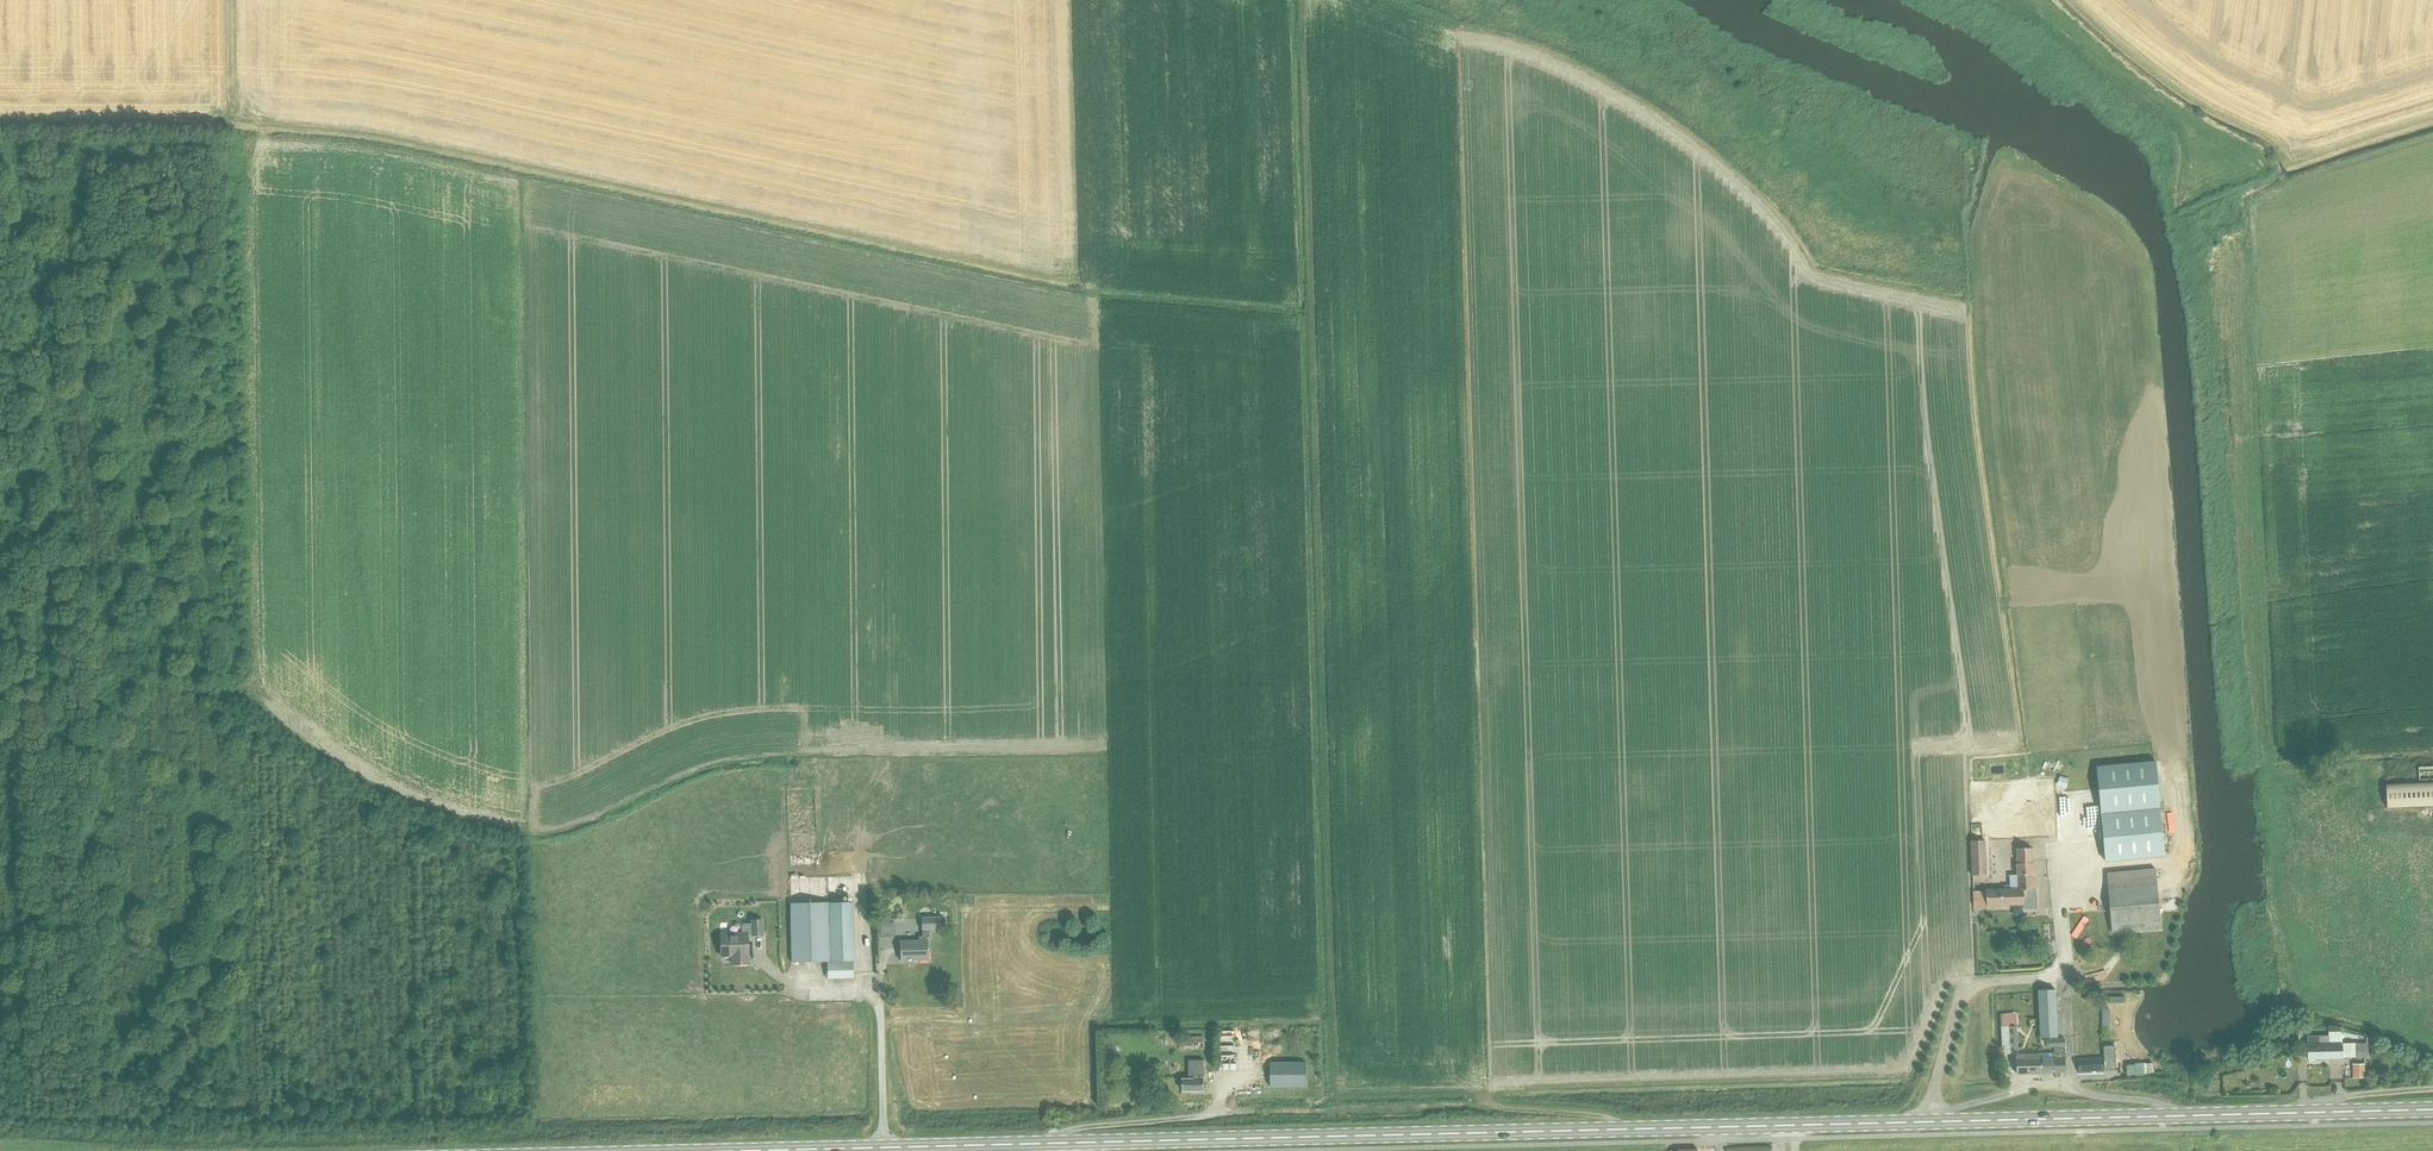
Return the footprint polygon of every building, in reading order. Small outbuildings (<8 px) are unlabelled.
[(2156,761),(2097,767),(2102,814),(2106,861),(2165,856),(2160,809),(2156,761)] [(2059,777),(2057,785),(2066,788),(2068,780),(2059,777)] [(2386,785),(2388,808),(2432,806),(2432,782),(2386,785)] [(1984,822),(1974,822),(1974,838),(1983,839),(1984,822)] [(1980,850),(1986,850),(1985,840),(1971,841),(1973,875),(1983,875),(1983,874),(1981,874),(1980,850)] [(2024,904),(2024,908),(2038,908),(2037,889),(2034,889),(2033,874),(2034,874),(2034,863),(2033,863),(2032,848),(2017,848),(2017,863),(2017,874),(2018,874),(2018,889),(1974,890),(1974,906),(2024,904)] [(2154,869),(2107,873),(2110,908),(2111,920),(2112,933),(2162,929),(2156,869),(2154,869)] [(2181,901),(2182,878),(2174,878),(2173,901),(2181,901)] [(791,903),(790,903),(792,963),(796,963),(829,962),(853,961),(854,961),(854,960),(853,948),(852,901),(827,902),(814,902),(791,903)] [(918,941),(899,942),(899,961),(926,960),(925,936),(928,936),(928,928),(942,928),(942,917),(921,917),(922,936),(918,937),(918,941)] [(736,964),(747,963),(747,934),(751,934),(751,935),(762,935),(761,920),(750,920),(751,924),(740,924),(740,935),(720,935),(721,957),(736,956),(736,964)] [(897,920),(884,921),(884,933),(898,932),(897,920)] [(853,974),(853,963),(827,964),(827,979),(853,978),(853,974)] [(2042,1037),(2056,1037),(2055,1016),(2055,990),(2040,991),(2042,1037)] [(2015,1014),(2000,1015),(2001,1050),(2018,1049),(2017,1025),(2016,1025),(2015,1014)] [(2299,1027),(2283,1028),(2284,1041),(2299,1041),(2299,1027)] [(2319,1036),(2308,1036),(2308,1058),(2342,1057),(2367,1056),(2367,1042),(2342,1043),(2342,1031),(2329,1032),(2329,1035),(2319,1036)] [(1202,1049),(1202,1037),(1178,1036),(1178,1049),(1202,1049)] [(2065,1072),(2064,1045),(2064,1039),(2046,1039),(2047,1046),(2054,1046),(2054,1054),(2050,1054),(2050,1053),(2040,1053),(2040,1073),(2063,1073),(2065,1072)] [(2078,1059),(2078,1060),(2078,1067),(2078,1071),(2078,1072),(2086,1071),(2088,1071),(2109,1070),(2116,1070),(2116,1069),(2116,1060),(2115,1045),(2109,1046),(2104,1046),(2103,1046),(2104,1051),(2104,1057),(2104,1058),(2103,1058),(2095,1058),(2078,1059)] [(2258,1050),(2249,1052),(2251,1058),(2260,1056),(2258,1050)] [(2040,1073),(2040,1053),(2016,1053),(2016,1059),(2016,1062),(2017,1074),(2040,1073)] [(1183,1079),(1183,1091),(1202,1092),(1203,1060),(1189,1060),(1189,1069),(1190,1069),(1190,1074),(1194,1074),(1194,1080),(1183,1079)] [(1306,1061),(1271,1061),(1271,1062),(1271,1081),(1271,1086),(1290,1086),(1306,1086),(1306,1062),(1306,1061)] [(2153,1062),(2143,1063),(2143,1073),(2153,1072),(2153,1062)] [(2143,1063),(2134,1063),(2134,1064),(2134,1074),(2144,1074),(2143,1073),(2143,1063)] [(2364,1063),(2353,1064),(2353,1076),(2364,1076),(2364,1063)] [(1240,1091),(1248,1090),(1247,1082),(1239,1083),(1240,1091)] [(1237,1103),(1236,1095),(1225,1097),(1227,1105),(1237,1103)]
